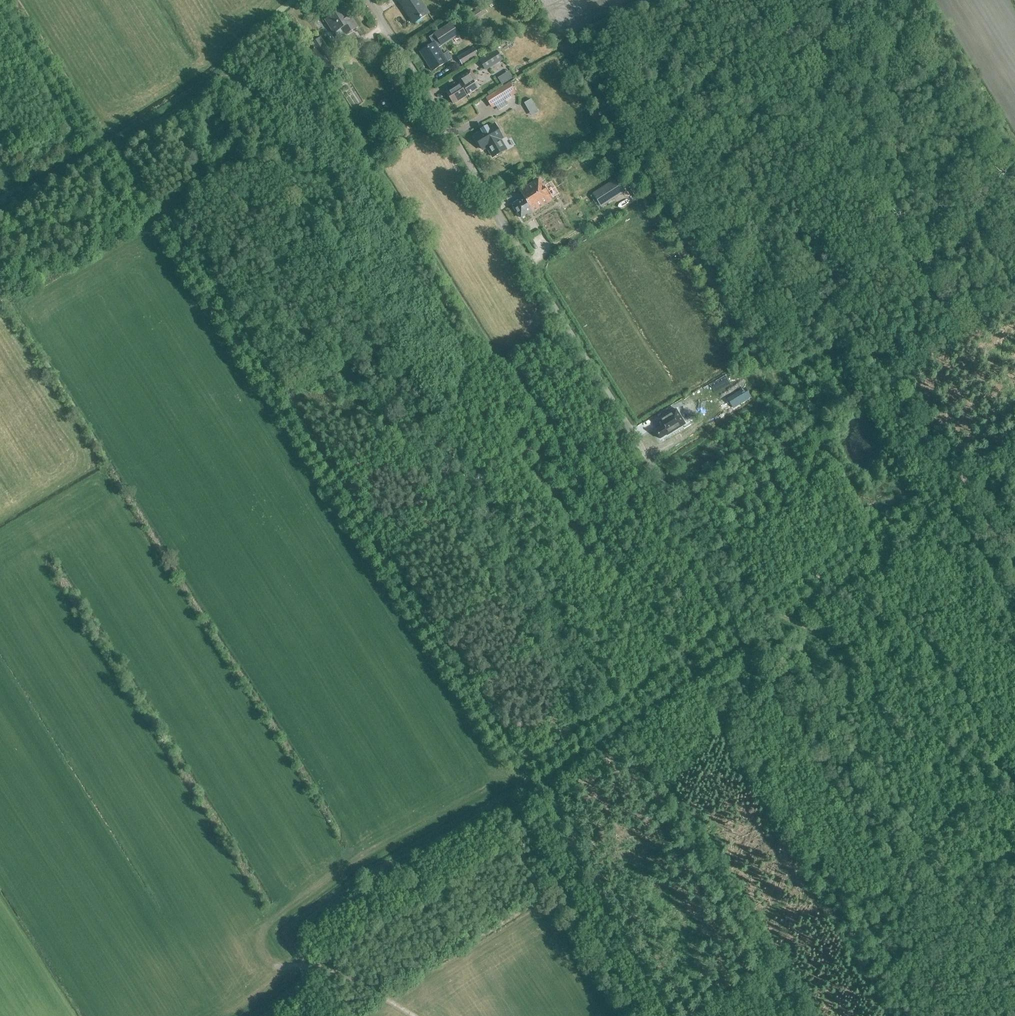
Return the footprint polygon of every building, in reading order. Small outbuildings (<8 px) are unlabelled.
[(400,2),(414,23),(429,13),(420,0),(403,0),(400,2)] [(334,33),(341,28),(345,34),(357,27),(344,8),(326,20),(334,33)] [(433,43),(420,51),(433,70),(451,58),(447,52),(443,55),(438,48),(458,35),(451,24),(429,38),(433,43)] [(453,45),(448,48),(453,57),(458,54),(453,45)] [(462,64),(478,55),(474,48),(458,57),(462,64)] [(486,70),(503,60),(497,50),(480,60),(486,70)] [(446,93),(453,104),(478,88),(477,88),(475,89),(471,84),(477,80),(470,70),(457,78),(460,83),(446,93)] [(507,94),(517,88),(512,81),(487,97),(492,106),(504,98),(508,95),(507,94)] [(531,99),(525,103),(529,109),(535,106),(531,99)] [(506,150),(500,139),(502,138),(495,125),(474,136),(482,149),(487,146),(493,157),(506,150)] [(533,212),(552,200),(539,179),(520,191),(524,197),(513,204),(521,218),(532,211),(533,212)] [(599,191),(600,193),(595,197),(599,203),(604,200),(606,203),(625,191),(617,179),(599,191)] [(662,428),(656,432),(661,440),(667,437),(686,426),(677,410),(658,422),(662,428)] [(648,436),(641,438),(644,448),(650,446),(648,436)]
